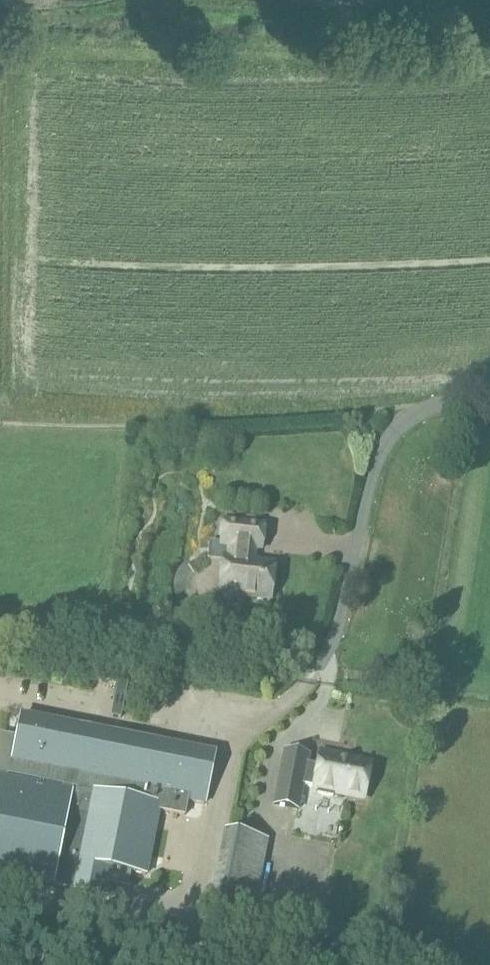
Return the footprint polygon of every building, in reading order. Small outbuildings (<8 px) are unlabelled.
[(224,521),(221,546),(229,547),(228,559),(224,559),(222,579),(228,579),(225,604),(242,606),(243,598),(270,601),(274,564),(247,561),(248,549),(261,551),(264,526),(224,521)] [(117,685),(119,675),(119,670),(97,665),(94,680),(117,685)] [(119,675),(117,685),(111,716),(121,718),(129,677),(119,675)] [(147,877),(160,812),(185,817),(188,803),(206,806),(216,755),(20,715),(16,737),(0,734),(0,882),(36,889),(36,884),(54,888),(107,899),(110,885),(128,888),(130,873),(147,877)] [(334,793),(363,799),(370,765),(341,760),(342,757),(321,753),(318,767),(307,764),(308,757),(285,752),(274,805),(298,809),(303,786),(314,788),(314,789),(318,790),(318,794),(333,797),(334,793)] [(208,913),(251,921),(267,841),(224,832),(208,913)]
